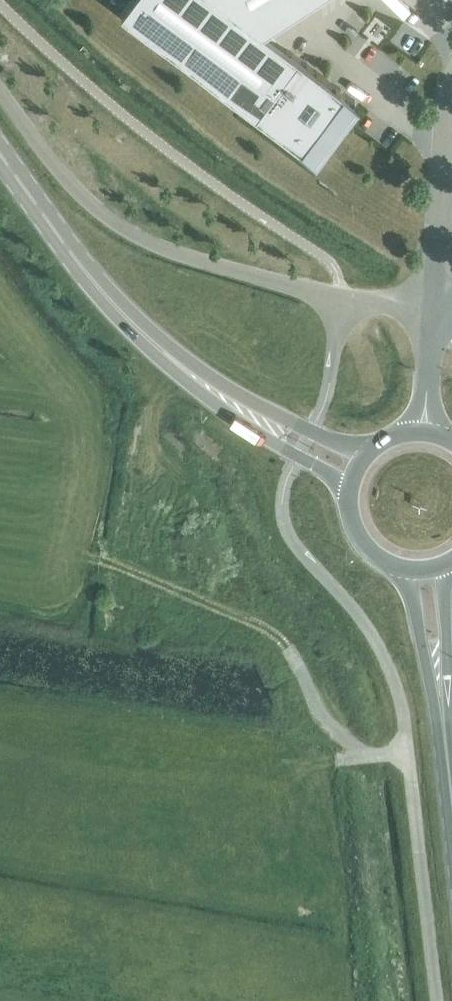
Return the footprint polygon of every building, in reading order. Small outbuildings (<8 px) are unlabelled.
[(119,13),(311,158),(354,100),(264,32),(313,0),(129,0),(119,13)]
